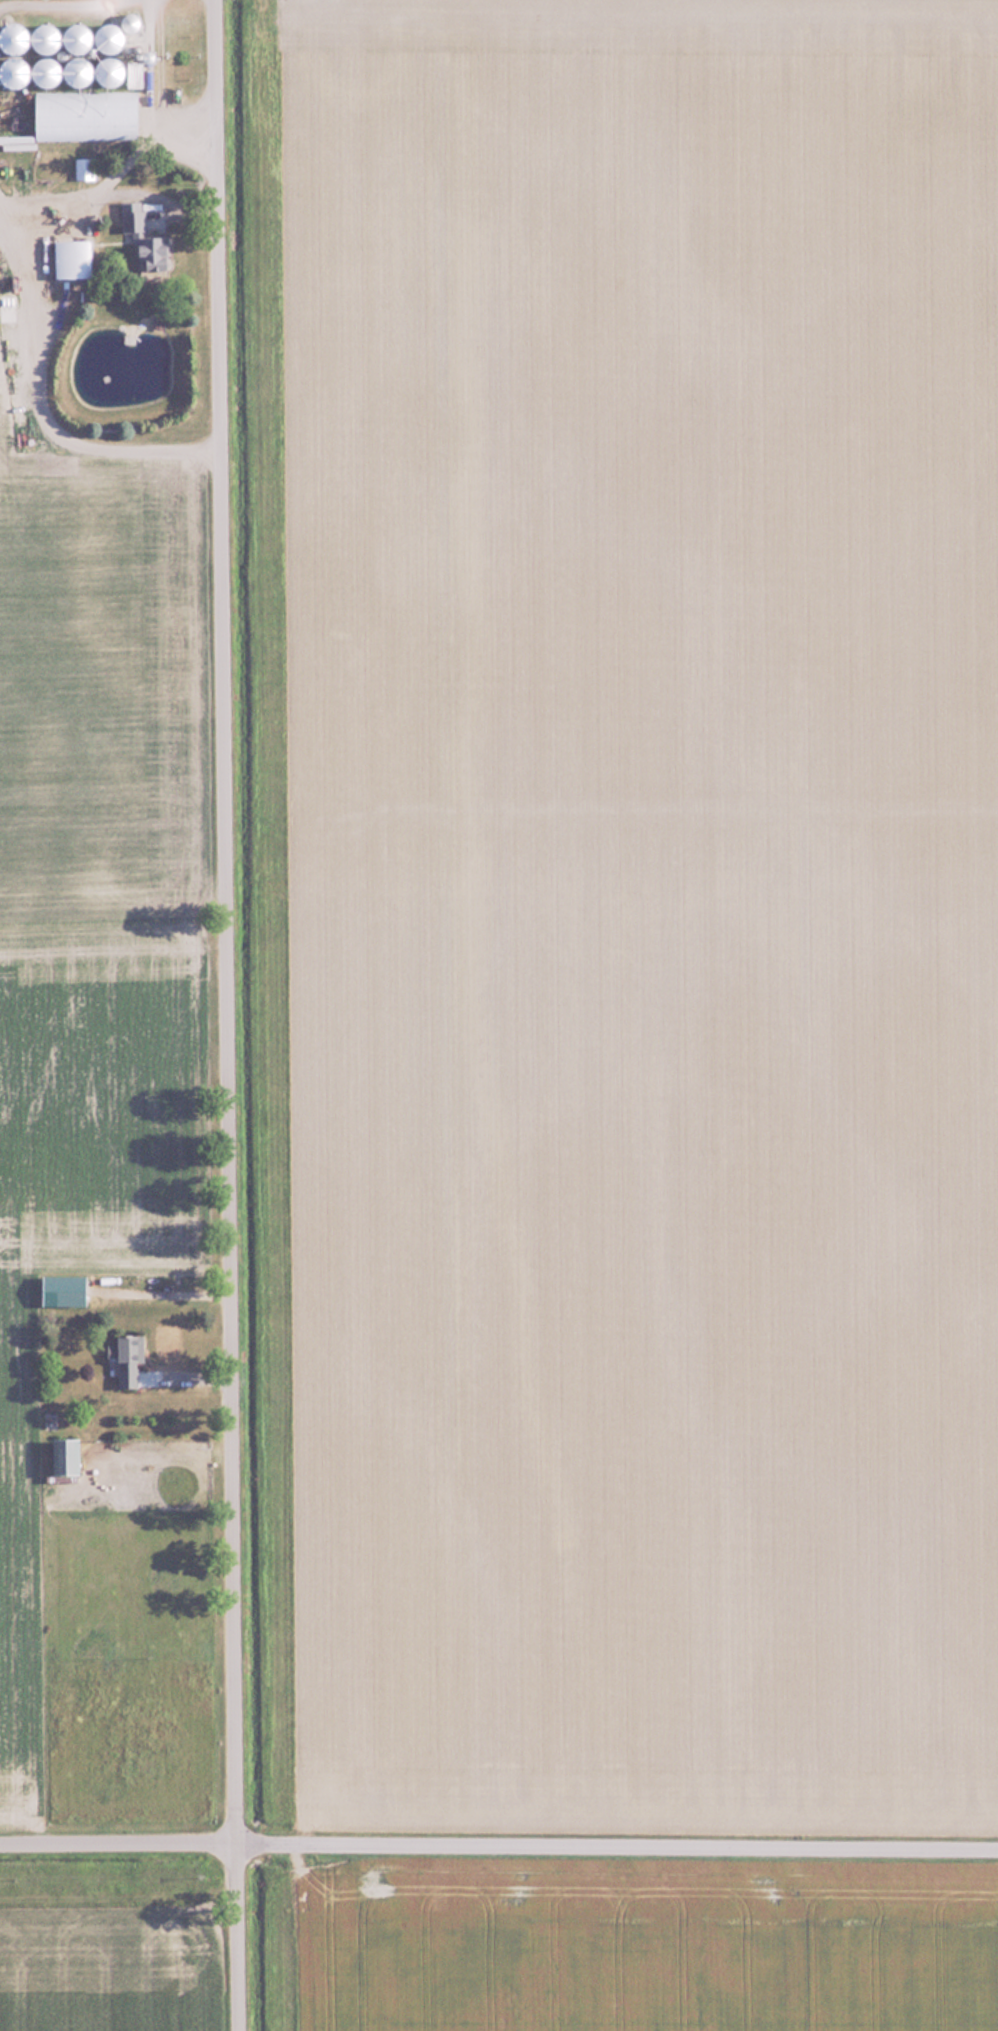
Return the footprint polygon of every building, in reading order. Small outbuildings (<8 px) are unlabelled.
[(143,88),(143,61),(128,60),(129,31),(139,31),(139,15),(122,14),(122,24),(100,24),(100,26),(8,24),(7,86),(143,88)] [(36,139),(140,139),(140,90),(36,91),(36,139)] [(75,158),(75,179),(94,179),(94,158),(75,158)] [(169,237),(146,237),(145,202),(122,202),(122,233),(136,232),(136,272),(169,272),(169,237)] [(92,240),(55,241),(55,279),(92,278),(92,240)] [(88,1275),(43,1275),(43,1304),(88,1304),(88,1275)] [(144,1361),(144,1334),(118,1334),(119,1388),(139,1387),(138,1361),(144,1361)] [(55,1438),(55,1473),(82,1473),(82,1438),(55,1438)]
